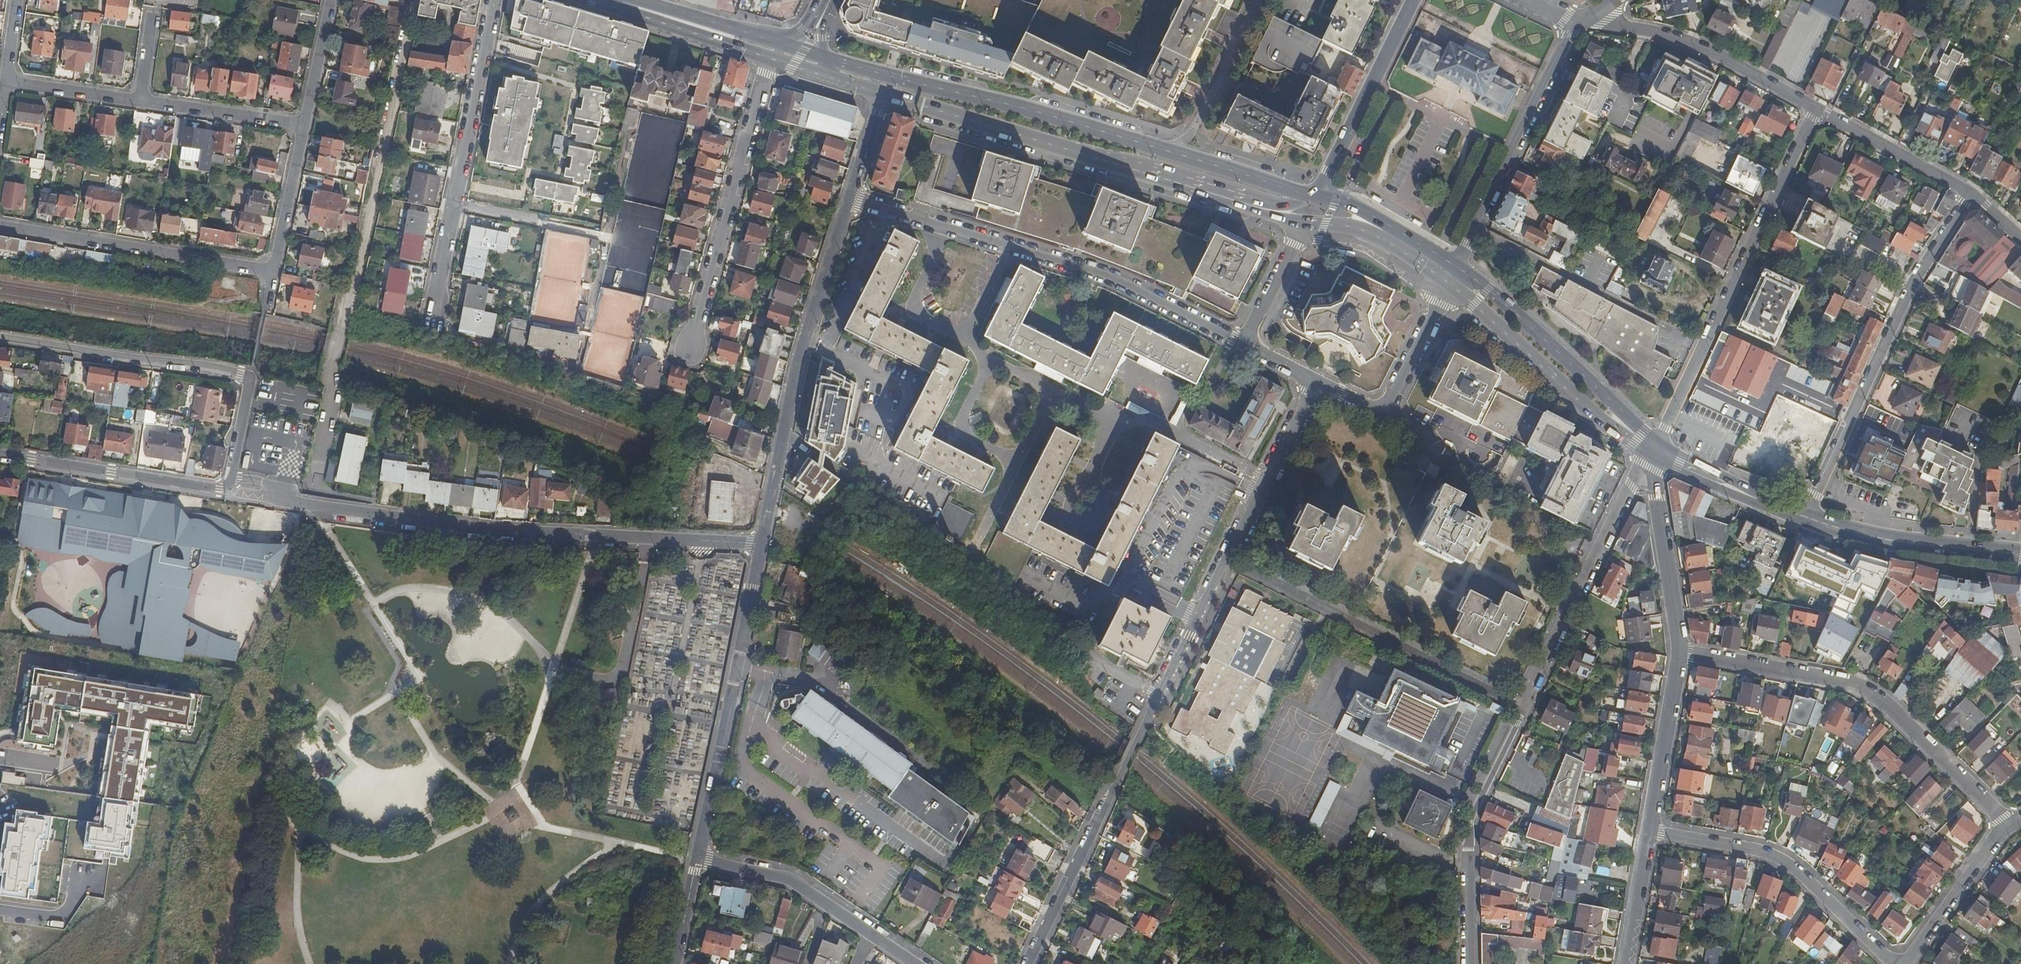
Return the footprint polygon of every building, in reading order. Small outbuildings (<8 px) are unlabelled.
[(38,9),(57,12),(59,0),(40,0),(38,9)] [(100,25),(101,25),(125,28),(126,20),(127,15),(129,0),(108,0),(105,16),(101,16),(100,25)] [(408,65),(467,74),(475,27),(476,27),(481,0),(427,0),(426,1),(421,0),(418,16),(435,19),(438,4),(461,9),(463,11),(463,13),(461,13),(459,24),(455,26),(449,58),(411,52),(408,65)] [(649,32),(631,27),(631,30),(619,27),(620,24),(562,7),(562,10),(550,7),(551,4),(538,0),(516,0),(509,37),(550,49),(552,43),(557,44),(565,47),(566,44),(574,47),(573,49),(591,54),(593,55),(593,54),(599,56),(599,57),(609,59),(614,60),(614,61),(618,62),(629,65),(629,64),(636,66),(639,67),(642,56),(649,32)] [(934,21),(933,21),(930,31),(927,30),(928,28),(924,27),(921,28),(911,25),(910,22),(905,21),(905,23),(875,13),(874,10),(877,1),(877,0),(847,0),(842,10),(843,12),(843,15),(845,21),(847,24),(851,30),(852,32),(854,35),(901,49),(922,56),(923,55),(934,21)] [(1160,49),(1162,50),(1146,83),(1088,55),(1083,65),(1025,36),(1015,57),(1011,66),(1069,94),(1074,84),(1132,112),(1137,101),(1167,116),(1192,64),(1189,63),(1218,5),(1209,0),(1183,0),(1160,49)] [(1322,41),(1323,41),(1340,50),(1358,14),(1355,13),(1362,0),(1339,0),(1330,18),(1333,19),(1322,41)] [(1340,50),(1351,55),(1374,9),(1371,7),(1375,0),(1362,0),(1355,13),(1358,14),(1340,50)] [(1695,14),(1692,0),(1662,0),(1663,2),(1661,2),(1663,11),(1665,11),(1666,19),(1695,14)] [(1733,4),(1725,0),(1721,0),(1718,6),(1730,12),(1733,4)] [(1811,5),(1837,17),(1845,0),(1814,0),(1811,5)] [(1881,9),(1863,0),(1850,0),(1842,18),(1850,22),(1856,10),(1876,19),(1881,9)] [(376,6),(355,2),(350,29),(362,31),(365,14),(374,16),(376,6)] [(277,7),(272,33),(291,37),(297,12),(277,7)] [(383,43),(396,46),(403,10),(390,7),(383,43)] [(1899,27),(1903,19),(1886,11),(1881,9),(1876,19),(1875,22),(1896,33),(1899,27)] [(1780,27),(1787,31),(1794,16),(1780,10),(1774,24),(1780,27)] [(1715,11),(1707,28),(1723,35),(1731,19),(1715,11)] [(190,15),(172,13),(171,19),(170,29),(188,31),(190,15)] [(220,25),(221,17),(201,14),(200,22),(220,25)] [(1322,41),(1272,17),(1251,61),(1275,73),(1277,73),(1281,72),(1285,71),(1288,69),(1298,74),(1299,71),(1297,70),(1302,60),(1311,65),(1323,41),(1322,41)] [(69,35),(71,20),(62,19),(60,34),(69,35)] [(1906,30),(1910,23),(1903,19),(1899,27),(1906,30)] [(923,55),(941,60),(975,70),(1003,79),(1013,57),(991,50),(992,46),(990,42),(986,41),(979,39),(980,35),(967,31),(966,31),(963,33),(950,29),(948,26),(948,25),(934,21),(923,55)] [(100,25),(91,23),(89,35),(99,36),(101,25),(100,25)] [(1903,55),(1913,33),(1917,26),(1910,23),(1906,30),(1896,51),(1903,55)] [(948,24),(948,25),(948,26),(950,29),(963,33),(966,31),(967,31),(967,30),(948,24)] [(1923,38),(1927,31),(1926,31),(1917,26),(1913,33),(1923,38)] [(1761,67),(1768,71),(1787,31),(1780,27),(1761,67)] [(35,33),(32,55),(50,57),(53,35),(35,33)] [(186,44),(188,36),(175,35),(174,42),(186,44)] [(1930,62),(1937,65),(1939,62),(1948,42),(1941,38),(1930,62)] [(1504,116),(1518,88),(1492,75),(1496,68),(1482,61),(1482,60),(1463,51),(1462,51),(1449,45),(1446,52),(1420,39),(1406,67),(1433,81),(1437,74),(1449,80),(1448,81),(1454,83),(1454,84),(1455,85),(1456,84),(1461,87),(1460,88),(1462,88),(1462,87),(1468,90),(1469,90),(1480,95),(1477,103),(1504,116)] [(271,52),(280,53),(282,42),(273,40),(271,52)] [(300,47),(301,46),(284,42),(279,68),(295,71),(296,70),(299,55),(299,54),(300,47)] [(1948,42),(1939,62),(1941,62),(1935,73),(1941,76),(1939,79),(1947,83),(1956,65),(1957,66),(1965,50),(1955,45),(1948,42)] [(62,67),(74,68),(78,45),(65,43),(62,67)] [(565,47),(557,44),(557,47),(590,57),(591,54),(573,49),(574,47),(566,44),(565,47)] [(1583,59),(1579,66),(1580,66),(1582,68),(1598,75),(1601,68),(1596,65),(1600,57),(1599,57),(1602,50),(1590,44),(1587,51),(1586,50),(1582,59),(1583,59)] [(78,45),(74,68),(88,70),(92,47),(78,45)] [(170,47),(163,46),(161,59),(169,60),(170,47)] [(388,83),(393,58),(388,57),(388,60),(377,57),(373,72),(362,69),(366,50),(346,46),(342,65),(343,66),(342,73),(354,76),(388,83)] [(105,52),(102,73),(121,76),(124,55),(105,52)] [(1698,113),(1717,78),(1685,61),(1684,64),(1664,54),(1645,90),(1642,97),(1650,101),(1649,102),(1672,113),(1677,103),(1698,113)] [(1615,84),(1626,61),(1613,55),(1605,69),(1601,77),(1614,83),(1615,84)] [(635,83),(623,124),(634,126),(638,111),(632,110),(635,100),(652,104),(654,96),(656,95),(657,94),(658,93),(668,96),(668,97),(668,98),(670,100),(668,108),(689,114),(692,104),(693,99),(685,97),(689,85),(696,87),(700,72),(683,67),(681,75),(676,74),(674,75),(662,72),(661,70),(656,69),(658,61),(642,56),(639,67),(638,71),(645,73),(642,85),(635,83)] [(692,104),(705,107),(713,75),(703,73),(705,66),(706,66),(708,58),(704,57),(700,72),(696,87),(695,91),(694,95),(693,99),(692,104)] [(1011,66),(1015,57),(1013,57),(1003,79),(1005,80),(1011,66)] [(1999,63),(1989,58),(1988,61),(1998,66),(1999,63)] [(161,59),(159,77),(166,77),(169,60),(161,59)] [(742,89),(747,69),(744,64),(728,60),(722,86),(724,87),(725,84),(742,89)] [(1005,80),(1003,79),(975,70),(941,60),(940,61),(972,71),(1004,81),(1005,80)] [(1821,60),(1811,80),(1833,91),(1843,71),(1821,60)] [(1865,65),(1858,78),(1884,92),(1889,83),(1891,79),(1870,68),(1873,63),(1870,62),(1869,64),(1867,62),(1865,65)] [(174,63),(170,86),(186,88),(190,66),(174,63)] [(1326,84),(1340,91),(1352,97),(1364,73),(1346,64),(1336,83),(1334,81),(1335,79),(1330,76),(1326,84)] [(1582,68),(1580,66),(1563,102),(1565,103),(1582,68)] [(1597,118),(1614,83),(1601,77),(1598,75),(1582,68),(1565,103),(1582,111),(1597,118)] [(195,89),(210,91),(213,73),(198,70),(197,77),(196,80),(196,82),(195,89)] [(213,73),(210,91),(219,92),(225,93),(228,73),(213,70),(213,73)] [(328,70),(327,77),(339,79),(340,72),(328,70)] [(233,73),(230,90),(239,92),(238,95),(244,96),(245,96),(255,98),(257,77),(233,73)] [(354,76),(342,73),(340,83),(339,82),(334,102),(355,106),(357,96),(351,95),(353,85),(352,85),(354,76)] [(288,98),(292,80),(273,76),(269,94),(274,95),(278,96),(288,98)] [(1324,83),(1310,76),(1289,120),(1237,95),(1222,125),(1274,150),(1282,134),(1311,149),(1340,91),(1326,84),(1324,83)] [(518,168),(522,168),(526,147),(527,147),(527,144),(530,133),(532,120),(534,109),(537,110),(539,99),(536,99),(539,84),(524,81),(525,79),(513,77),(512,80),(507,79),(505,90),(502,89),(499,89),(496,109),(499,109),(497,116),(495,126),(493,125),(490,140),(491,140),(487,162),(490,162),(499,164),(500,161),(510,163),(509,166),(518,168)] [(422,81),(415,114),(442,119),(449,86),(422,81)] [(1729,110),(1738,93),(1720,83),(1709,103),(1713,105),(1714,102),(1729,110)] [(1884,92),(1878,105),(1898,115),(1906,98),(1895,93),(1898,87),(1889,83),(1884,92)] [(576,118),(601,123),(603,112),(601,111),(602,107),(600,107),(601,103),(604,104),(606,93),(602,92),(603,89),(596,87),(595,91),(591,90),(582,88),(580,97),(584,98),(582,110),(578,109),(576,118)] [(812,130),(848,140),(857,109),(784,87),(775,120),(812,130)] [(1763,102),(1745,92),(1740,102),(1750,108),(1749,110),(1752,112),(1753,110),(1758,112),(1763,102)] [(1733,113),(1742,95),(1738,93),(1729,110),(1733,113)] [(716,105),(731,109),(734,99),(719,95),(716,105)] [(1947,112),(1955,115),(1956,114),(1961,102),(1954,99),(1947,112)] [(1563,102),(1563,101),(1543,141),(1544,141),(1580,159),(1588,163),(1595,149),(1589,146),(1591,143),(1571,134),(1582,111),(1565,103),(1563,102)] [(44,108),(18,104),(16,120),(42,124),(44,108)] [(687,123),(686,126),(701,130),(707,108),(705,107),(692,104),(689,114),(687,123)] [(1773,107),(1767,119),(1785,127),(1789,118),(1779,113),(1780,111),(1773,107)] [(75,112),(56,110),(53,130),(73,132),(75,112)] [(1924,114),(1915,131),(1934,140),(1942,123),(1924,114)] [(1962,122),(1972,126),(1974,123),(1956,114),(1955,115),(1954,117),(1962,122)] [(104,116),(98,116),(95,134),(112,137),(115,118),(107,117),(104,116)] [(895,116),(894,119),(913,125),(914,122),(895,116)] [(1767,119),(1761,116),(1754,128),(1769,134),(1770,132),(1780,136),(1785,127),(1767,119)] [(1951,144),(1961,149),(1972,126),(1962,122),(1954,117),(1940,146),(1947,150),(1948,149),(1951,144)] [(894,119),(893,120),(873,184),(893,190),(913,125),(894,119)] [(1755,124),(1746,119),(1739,133),(1748,137),(1755,124)] [(16,120),(15,125),(41,129),(42,124),(16,120)] [(417,120),(412,148),(426,151),(428,141),(437,143),(441,125),(417,120)] [(1715,145),(1721,134),(1694,121),(1688,132),(1701,138),(1715,145)] [(1974,160),(1982,146),(1989,131),(1975,123),(1973,127),(1972,126),(1961,149),(1953,165),(1960,168),(1966,157),(1968,158),(1969,157),(1974,160)] [(597,141),(599,129),(575,125),(573,134),(577,135),(576,141),(595,145),(596,141),(597,141)] [(169,159),(174,128),(162,127),(162,132),(158,131),(143,129),(140,151),(155,153),(154,157),(169,159)] [(212,150),(214,132),(184,128),(181,145),(212,150)] [(343,142),(345,142),(346,137),(325,132),(324,138),(343,142)] [(769,145),(787,150),(790,137),(772,132),(769,145)] [(1701,138),(1688,132),(1685,138),(1675,158),(1687,164),(1701,138)] [(216,133),(214,151),(232,154),(235,135),(216,133)] [(703,133),(698,150),(720,156),(724,139),(703,133)] [(556,135),(552,153),(560,155),(564,137),(556,135)] [(343,142),(324,138),(320,156),(336,160),(339,161),(343,142)] [(822,155),(840,161),(846,145),(827,139),(822,155)] [(1580,159),(1544,141),(1539,151),(1545,154),(1542,161),(1555,167),(1561,156),(1578,164),(1580,159)] [(783,162),(787,150),(769,145),(765,157),(783,162)] [(1970,170),(1988,179),(1993,170),(2000,159),(1987,153),(1989,149),(1982,146),(1974,160),(1970,170)] [(595,151),(571,147),(569,156),(573,157),(571,169),(566,168),(565,177),(574,178),(578,179),(578,183),(585,184),(585,181),(589,181),(592,171),(588,170),(589,166),(591,167),(592,162),(593,163),(595,151)] [(1642,184),(1646,177),(1641,174),(1646,166),(1637,162),(1636,165),(1615,155),(1616,151),(1609,147),(1604,156),(1599,154),(1596,161),(1642,184)] [(1259,256),(1252,270),(1254,271),(1264,251),(1211,225),(1203,242),(1150,220),(1155,208),(1095,185),(1090,198),(1036,181),(1040,168),(984,151),(978,168),(981,169),(985,154),(1033,169),(1028,185),(1095,206),(1101,190),(1147,208),(1141,223),(1207,250),(1214,235),(1259,256)] [(717,167),(720,157),(699,152),(695,166),(714,172),(716,166),(717,167)] [(285,168),(288,154),(282,153),(279,165),(279,166),(285,168)] [(224,157),(212,154),(211,161),(223,164),(224,157)] [(320,156),(308,154),(306,160),(319,163),(318,167),(324,169),(323,172),(334,174),(336,160),(320,156)] [(1162,267),(1192,279),(1237,301),(1252,270),(1259,256),(1214,235),(1207,250),(1141,223),(1147,208),(1101,190),(1095,206),(1028,185),(1033,169),(985,154),(981,169),(971,201),(980,204),(1053,226),(1083,235),(1122,251),(1162,267)] [(1832,189),(1843,167),(1833,162),(1819,155),(1808,178),(1832,189)] [(1867,201),(1883,171),(1855,156),(1846,173),(1857,178),(1855,183),(1861,186),(1856,196),(1867,201)] [(1765,170),(1738,157),(1725,183),(1752,197),(1765,170)] [(44,160),(31,158),(30,168),(42,170),(44,160)] [(100,169),(101,161),(86,158),(85,167),(100,169)] [(372,159),(365,158),(363,166),(370,167),(372,159)] [(251,159),(249,170),(253,171),(269,174),(274,175),(277,164),(251,159)] [(1993,170),(1988,179),(1990,180),(2000,159),(1993,170)] [(44,160),(42,170),(52,171),(53,162),(44,160)] [(834,179),(838,166),(821,160),(816,173),(834,179)] [(490,162),(490,164),(518,170),(518,168),(509,166),(510,163),(500,161),(499,164),(490,162)] [(2020,180),(2020,179),(2015,176),(2019,168),(2011,163),(2009,167),(2002,163),(1993,179),(2015,192),(2020,180)] [(284,177),(285,168),(279,166),(279,165),(277,164),(274,175),(284,177)] [(366,186),(370,167),(363,166),(360,165),(356,183),(366,186)] [(692,185),(711,190),(715,176),(696,170),(692,185)] [(269,174),(253,171),(251,179),(267,182),(269,174)] [(1536,181),(1517,172),(1507,192),(1527,202),(1529,203),(1531,199),(1535,202),(1537,198),(1538,199),(1539,197),(1531,193),(1536,181)] [(416,173),(410,203),(423,206),(424,203),(433,205),(439,178),(416,173)] [(778,178),(762,174),(758,189),(774,194),(778,178)] [(826,204),(833,184),(812,177),(809,186),(814,188),(811,199),(826,204)] [(1907,187),(1889,177),(1877,199),(1886,204),(1888,200),(1897,205),(1907,187)] [(1661,185),(1658,190),(1663,193),(1670,181),(1664,178),(1661,185)] [(577,196),(579,187),(536,179),(535,188),(536,188),(535,196),(553,200),(552,203),(556,203),(556,200),(574,204),(576,196),(577,196)] [(1643,191),(1655,196),(1658,190),(1661,185),(1649,179),(1643,191)] [(6,183),(2,207),(21,210),(25,186),(6,183)] [(1933,189),(1923,184),(1913,203),(1930,212),(1939,195),(1932,191),(1933,189)] [(707,204),(711,190),(692,185),(689,199),(707,204)] [(107,219),(118,221),(122,194),(88,188),(85,207),(92,208),(92,211),(108,214),(107,219)] [(896,198),(905,201),(908,193),(898,190),(896,198)] [(1641,223),(1634,236),(1643,241),(1646,236),(1649,237),(1671,196),(1663,193),(1658,190),(1655,196),(1641,223)] [(328,211),(331,195),(315,191),(312,207),(328,211)] [(1718,199),(1713,210),(1728,217),(1732,219),(1738,209),(1735,208),(1740,198),(1725,191),(1721,201),(1718,199)] [(1953,194),(1947,191),(1936,212),(1944,217),(1954,202),(1953,194)] [(260,216),(265,217),(269,202),(262,200),(263,194),(255,192),(254,198),(252,198),(250,206),(246,205),(245,213),(260,216)] [(1527,202),(1507,192),(1500,205),(1492,223),(1540,248),(1543,247),(1551,231),(1556,222),(1545,216),(1537,231),(1521,223),(1522,221),(1519,219),(1520,216),(1523,218),(1524,215),(1521,214),(1527,202)] [(39,213),(56,215),(59,196),(42,193),(39,213)] [(774,197),(756,193),(751,211),(769,216),(774,197)] [(347,198),(331,195),(328,211),(344,214),(347,198)] [(59,196),(56,215),(73,218),(76,198),(59,196)] [(1823,209),(1809,201),(1793,234),(1821,248),(1828,234),(1837,217),(1823,209)] [(1176,288),(1186,293),(1192,279),(1162,267),(1122,251),(1083,235),(1053,226),(980,204),(975,219),(1028,235),(1081,251),(1094,256),(1176,289),(1176,288)] [(201,226),(201,221),(166,215),(168,205),(164,205),(160,233),(179,236),(180,228),(183,229),(183,233),(199,235),(201,226)] [(680,222),(701,228),(704,218),(703,217),(705,211),(685,206),(680,222)] [(324,227),(328,211),(312,207),(308,224),(324,227)] [(158,232),(161,214),(129,209),(126,227),(158,232)] [(1713,210),(1710,216),(1718,219),(1725,223),(1728,217),(1713,210)] [(344,214),(328,211),(324,227),(341,231),(342,221),(344,214)] [(410,211),(405,234),(424,238),(427,222),(428,217),(429,215),(410,211)] [(245,213),(239,212),(237,221),(240,221),(239,228),(238,231),(261,235),(264,225),(258,224),(260,216),(245,213)] [(1987,252),(2002,235),(1978,213),(1970,213),(1938,264),(1953,272),(1960,276),(1964,278),(1974,267),(1968,262),(1968,256),(1972,252),(1973,245),(1975,242),(1987,252)] [(358,224),(359,218),(344,214),(342,221),(358,224)] [(1933,234),(1942,220),(1932,214),(1923,229),(1933,234)] [(1641,223),(1635,220),(1628,233),(1634,236),(1641,223)] [(1556,222),(1551,231),(1568,240),(1573,230),(1556,222)] [(1903,236),(1914,243),(1916,239),(1921,241),(1925,232),(1910,223),(1903,236)] [(768,230),(749,225),(745,241),(764,246),(768,230)] [(233,245),(235,234),(201,227),(200,239),(233,245)] [(471,234),(469,245),(488,249),(490,239),(496,240),(497,232),(472,227),(472,230),(471,234)] [(697,232),(678,227),(672,246),(691,251),(697,232)] [(983,492),(995,469),(932,436),(969,362),(882,317),(920,243),(896,230),(846,329),(934,374),(895,448),(983,492)] [(1550,252),(1546,260),(1563,270),(1569,259),(1568,258),(1580,234),(1573,230),(1568,240),(1560,254),(1554,251),(1550,252)] [(1772,249),(1788,257),(1796,238),(1780,231),(1772,249)] [(1700,260),(1718,269),(1725,254),(1727,255),(1734,242),(1715,232),(1702,257),(1700,260)] [(1886,243),(1867,233),(1860,245),(1879,255),(1886,243)] [(1903,236),(1896,233),(1890,244),(1908,254),(1909,251),(1914,243),(1903,236)] [(405,234),(399,263),(409,265),(410,259),(420,261),(424,238),(405,234)] [(818,239),(802,234),(797,251),(811,256),(813,248),(816,249),(819,239),(818,239)] [(1828,234),(1821,248),(1824,250),(1831,236),(1828,234)] [(1624,251),(1591,235),(1586,246),(1619,262),(1624,251)] [(2008,271),(2020,256),(2020,253),(2002,235),(1987,252),(1974,267),(1964,278),(1970,281),(1988,291),(1989,291),(1998,282),(2001,278),(2004,275),(2008,271)] [(5,249),(11,250),(18,251),(19,240),(0,236),(0,248),(5,249)] [(265,253),(267,240),(259,238),(256,252),(265,253)] [(25,250),(37,252),(39,243),(23,240),(23,244),(26,244),(25,250)] [(736,265),(753,270),(760,246),(742,241),(736,265)] [(39,243),(37,252),(49,254),(51,245),(39,243)] [(1916,260),(1918,257),(1909,251),(1908,254),(1890,244),(1890,245),(1907,255),(1916,260)] [(469,245),(463,275),(472,276),(483,279),(488,249),(469,245)] [(297,277),(308,279),(312,280),(314,269),(320,270),(320,268),(324,252),(324,250),(304,246),(302,254),(301,258),(297,277)] [(74,248),(73,256),(86,258),(86,259),(115,264),(116,255),(74,248)] [(352,251),(347,250),(341,276),(347,277),(352,251)] [(681,250),(674,274),(685,277),(692,253),(681,250)] [(327,270),(331,253),(324,252),(320,268),(327,270)] [(2008,271),(2020,283),(2020,256),(2008,271)] [(781,278),(798,284),(802,272),(804,272),(806,264),(787,257),(781,278)] [(1673,267),(1655,259),(1648,273),(1644,271),(1638,282),(1663,294),(1669,283),(1666,281),(1673,267)] [(1021,324),(1045,279),(1022,266),(986,336),(1042,364),(1103,394),(1126,349),(1197,383),(1208,360),(1114,313),(1091,359),(1021,324)] [(1349,269),(1342,266),(1338,275),(1336,274),(1328,291),(1323,294),(1308,296),(1301,311),(1305,311),(1309,303),(1325,301),(1333,297),(1340,284),(1341,284),(1344,278),(1351,282),(1356,272),(1349,269)] [(1555,302),(1552,308),(1631,367),(1648,380),(1657,387),(1672,360),(1654,351),(1644,345),(1650,332),(1656,335),(1656,334),(1657,328),(1599,297),(1541,268),(1537,276),(1534,281),(1528,278),(1528,279),(1528,280),(1528,283),(1529,285),(1531,287),(1535,290),(1555,302)] [(391,269),(386,292),(405,295),(410,272),(391,269)] [(1524,277),(1528,279),(1528,278),(1534,281),(1537,276),(1527,271),(1524,277)] [(1883,281),(1864,271),(1857,286),(1858,287),(1875,296),(1883,281)] [(1373,281),(1356,272),(1351,282),(1368,290),(1373,281)] [(1779,326),(1782,327),(1791,306),(1788,305),(1797,286),(1767,272),(1758,291),(1755,289),(1745,310),(1749,312),(1740,330),(1772,345),(1774,342),(1772,341),(1779,326)] [(1960,276),(1953,272),(1947,285),(1954,288),(1960,276)] [(755,278),(736,273),(731,293),(749,298),(755,278)] [(282,274),(280,282),(304,288),(307,284),(308,279),(297,277),(282,274)] [(689,285),(690,279),(685,277),(674,274),(670,289),(687,293),(687,292),(689,292),(690,285),(689,285)] [(483,279),(472,276),(470,285),(481,287),(483,279)] [(1970,281),(1964,278),(1960,276),(1954,288),(1965,293),(1970,281)] [(1311,336),(1314,336),(1325,335),(1326,334),(1340,305),(1351,282),(1344,278),(1341,284),(1340,284),(1333,297),(1325,301),(1309,303),(1305,311),(1301,311),(1300,311),(1302,334),(1311,334),(1311,336)] [(798,287),(780,281),(773,300),(792,306),(798,287)] [(1378,346),(1381,349),(1388,334),(1381,323),(1380,316),(1388,299),(1387,298),(1391,290),(1388,288),(1373,281),(1368,290),(1381,296),(1378,302),(1379,303),(1373,316),(1374,325),(1382,338),(1378,346)] [(1625,289),(1611,281),(1606,291),(1620,298),(1625,289)] [(1991,293),(1989,291),(1988,291),(1970,281),(1965,293),(1954,288),(1947,285),(1943,295),(1952,301),(1956,302),(1960,304),(1971,310),(1980,315),(1981,315),(1991,293)] [(1326,334),(1343,343),(1347,334),(1367,292),(1368,290),(1351,282),(1340,305),(1326,334)] [(2006,289),(1998,282),(1989,291),(1991,293),(2020,309),(2020,297),(2006,289)] [(469,285),(464,308),(484,312),(488,288),(481,287),(470,285),(469,285)] [(648,286),(646,293),(659,297),(661,289),(648,286)] [(1858,287),(1851,301),(1865,308),(1870,310),(1876,296),(1875,296),(1858,287)] [(292,301),(290,308),(311,312),(313,303),(315,304),(317,297),(314,297),(315,292),(295,288),(292,298),(292,301)] [(1173,294),(1186,301),(1189,294),(1186,293),(1176,288),(1176,289),(1173,294)] [(1367,344),(1358,358),(1363,364),(1382,351),(1381,349),(1378,346),(1382,338),(1374,325),(1373,316),(1379,303),(1378,302),(1381,296),(1368,290),(1367,292),(1347,334),(1367,344)] [(405,295),(386,292),(383,310),(402,313),(403,305),(405,295)] [(1851,301),(1833,293),(1824,314),(1833,319),(1842,301),(1843,302),(1842,303),(1844,304),(1843,307),(1862,316),(1865,308),(1851,301)] [(1956,302),(1946,324),(1950,327),(1960,304),(1956,302)] [(791,309),(772,303),(767,321),(786,327),(791,309)] [(1960,304),(1950,327),(1971,338),(1980,315),(1971,310),(1960,304)] [(484,312),(464,308),(460,331),(479,335),(484,312)] [(479,335),(490,337),(494,314),(484,312),(479,335)] [(582,332),(585,313),(579,312),(575,330),(582,332)] [(1833,319),(1824,314),(1819,323),(1829,327),(1833,319)] [(755,316),(753,324),(762,327),(764,320),(755,316)] [(739,323),(722,318),(719,327),(726,329),(724,335),(735,338),(739,323)] [(1859,341),(1873,347),(1883,325),(1869,318),(1866,327),(1859,341)] [(1856,339),(1859,341),(1866,327),(1863,325),(1858,336),(1856,339)] [(1943,353),(1951,335),(1932,326),(1930,331),(1927,329),(1921,343),(1943,353)] [(574,336),(532,328),(530,342),(528,342),(528,344),(530,344),(529,345),(557,349),(556,355),(576,358),(580,337),(574,336)] [(1839,332),(1856,339),(1858,336),(1841,328),(1839,332)] [(528,332),(513,329),(509,351),(523,355),(528,332)] [(762,353),(778,359),(785,338),(777,335),(778,332),(768,329),(760,352),(762,353)] [(1644,345),(1654,351),(1657,335),(1656,334),(1656,335),(1650,332),(1644,345)] [(750,333),(747,345),(746,348),(751,349),(755,335),(750,333)] [(1325,335),(1324,338),(1326,338),(1341,345),(1343,343),(1326,334),(1325,335)] [(1357,356),(1358,358),(1367,344),(1347,334),(1343,343),(1347,345),(1354,355),(1355,357),(1357,356)] [(1777,358),(1731,336),(1725,348),(1716,368),(1710,381),(1732,391),(1734,388),(1759,398),(1777,358)] [(1429,403),(1510,443),(1510,442),(1528,406),(1530,403),(1534,394),(1490,361),(1461,340),(1448,343),(1434,370),(1443,374),(1437,386),(1429,403)] [(717,358),(735,363),(740,346),(722,341),(717,358)] [(1852,356),(1866,362),(1873,347),(1859,341),(1852,356)] [(1343,343),(1341,345),(1345,347),(1352,357),(1354,355),(1347,345),(1343,343)] [(1842,351),(1849,355),(1852,348),(1845,345),(1842,351)] [(1846,361),(1849,355),(1842,351),(1832,347),(1829,353),(1846,361)] [(9,367),(11,351),(2,350),(2,351),(0,351),(0,366),(9,367)] [(755,377),(757,378),(772,383),(778,359),(762,353),(755,377)] [(1845,372),(1859,378),(1866,362),(1852,356),(1845,371),(1845,372)] [(1939,367),(1916,356),(1906,377),(1929,387),(1939,367)] [(661,375),(657,374),(660,364),(641,359),(635,381),(658,388),(661,375)] [(824,370),(838,373),(839,364),(825,361),(824,370)] [(70,376),(72,363),(65,362),(64,365),(41,362),(40,372),(60,375),(70,376)] [(1779,381),(1823,402),(1830,386),(1787,366),(1779,381)] [(690,371),(672,367),(667,385),(685,390),(690,371)] [(1839,376),(1842,370),(1835,367),(1832,373),(1839,376)] [(27,378),(28,370),(21,369),(15,368),(14,376),(27,378)] [(91,368),(87,389),(108,392),(110,382),(113,383),(114,372),(105,371),(102,370),(91,368)] [(1429,382),(1435,385),(1437,386),(1443,374),(1434,370),(1429,382)] [(1838,387),(1852,393),(1859,378),(1845,372),(1838,387)] [(112,406),(122,407),(126,384),(139,387),(140,384),(145,385),(146,377),(133,375),(128,374),(120,373),(118,383),(116,383),(114,397),(112,406)] [(69,379),(70,376),(60,375),(56,400),(64,401),(68,379),(69,379)] [(757,378),(748,401),(765,407),(774,383),(772,383),(757,378)] [(1245,458),(1284,391),(1262,378),(1234,427),(1199,408),(1189,426),(1245,458)] [(1827,398),(1832,401),(1838,387),(1833,384),(1827,398)] [(1507,445),(1508,446),(1509,445),(1510,443),(1429,403),(1437,386),(1435,385),(1425,404),(1450,416),(1460,422),(1482,432),(1496,440),(1507,445)] [(2018,385),(2009,405),(2020,407),(2020,386),(2018,385)] [(197,387),(190,419),(212,424),(217,402),(219,392),(197,387)] [(1832,401),(1844,406),(1846,407),(1852,393),(1838,387),(1832,401)] [(1902,387),(1893,408),(1911,417),(1920,395),(1902,387)] [(1952,393),(1948,402),(1954,405),(1955,402),(1958,396),(1952,393)] [(7,421),(11,396),(0,394),(0,420),(7,421)] [(114,397),(95,394),(94,404),(95,404),(110,406),(112,406),(114,397)] [(355,398),(350,422),(369,426),(374,403),(355,398)] [(710,416),(709,417),(712,418),(718,420),(728,424),(732,413),(735,405),(716,398),(713,407),(710,408),(708,414),(710,416)] [(43,410),(52,411),(53,404),(44,402),(43,410)] [(53,404),(52,411),(51,412),(61,414),(62,403),(53,402),(53,404)] [(1542,413),(1544,410),(1530,403),(1528,406),(1542,413)] [(109,413),(110,406),(95,404),(94,412),(109,413)] [(1510,442),(1524,449),(1530,437),(1542,413),(1528,406),(1510,442)] [(144,424),(146,410),(137,409),(135,422),(144,424)] [(155,412),(146,410),(144,424),(153,425),(155,412)] [(1573,424),(1544,410),(1542,413),(1572,427),(1573,424)] [(1540,507),(1574,524),(1575,522),(1579,513),(1608,455),(1609,454),(1593,446),(1593,447),(1590,446),(1590,439),(1579,434),(1574,438),(1569,436),(1574,428),(1572,427),(1542,413),(1530,437),(1524,449),(1554,463),(1555,464),(1554,466),(1557,467),(1559,469),(1546,496),(1544,500),(1540,507)] [(728,424),(718,420),(712,434),(736,443),(733,454),(753,462),(763,435),(761,435),(742,428),(733,425),(728,424)] [(745,420),(742,428),(761,435),(764,426),(745,420)] [(69,425),(66,443),(86,446),(89,428),(69,425)] [(1942,430),(1920,425),(1907,452),(1903,461),(1913,466),(1915,463),(1922,467),(1925,468),(1923,472),(1947,483),(1944,488),(1942,491),(1945,493),(1941,501),(1959,509),(1961,493),(1970,485),(1972,481),(1968,479),(1972,472),(1969,470),(1973,461),(1972,460),(1961,455),(1949,450),(1939,445),(1936,444),(1942,430)] [(1011,516),(1001,535),(1032,550),(1111,590),(1182,451),(1156,438),(1098,552),(1039,522),(1052,495),(1064,472),(1080,440),(1056,428),(1011,516)] [(1579,434),(1590,439),(1591,436),(1581,431),(1579,434)] [(106,432),(103,450),(130,454),(133,436),(106,432)] [(185,438),(150,432),(146,457),(181,462),(185,438)] [(1903,461),(1907,452),(1888,444),(1889,443),(1870,433),(1852,472),(1868,480),(1869,478),(1890,486),(1891,482),(1892,483),(1899,469),(1901,464),(1903,461)] [(347,434),(342,457),(361,461),(366,439),(347,434)] [(1940,441),(1939,445),(1949,450),(1951,446),(1940,441)] [(1509,445),(1523,452),(1524,449),(1510,442),(1510,443),(1509,445)] [(222,471),(226,449),(209,446),(204,468),(214,470),(218,471),(222,471)] [(1524,449),(1523,452),(1552,466),(1554,463),(1524,449)] [(88,460),(101,462),(103,453),(90,451),(88,460)] [(1961,455),(1972,460),(1974,456),(1963,451),(1961,455)] [(1579,513),(1575,522),(1577,523),(1582,515),(1611,456),(1608,455),(1579,513)] [(1995,512),(1994,530),(1996,531),(2012,532),(2015,533),(2015,530),(2016,506),(2017,486),(2017,480),(2019,456),(2013,457),(2000,462),(2002,469),(2010,466),(2008,509),(2007,508),(2007,511),(2001,511),(2002,502),(2000,500),(1999,500),(1999,498),(1997,498),(1999,471),(1985,470),(1985,484),(1986,498),(1987,512),(1995,512)] [(361,461),(342,457),(337,481),(356,485),(361,461)] [(188,461),(185,475),(193,476),(196,463),(188,461)] [(383,461),(381,480),(405,483),(406,471),(407,464),(383,461)] [(1913,466),(1903,461),(1901,464),(1912,469),(1913,466)] [(329,482),(336,483),(337,462),(329,462),(329,482)] [(372,465),(365,464),(362,479),(369,481),(372,465)] [(1541,498),(1544,500),(1546,496),(1559,469),(1557,467),(1543,495),(1541,498)] [(405,483),(404,491),(427,494),(429,482),(430,474),(406,471),(405,483)] [(1436,478),(1428,471),(1427,474),(1425,477),(1434,482),(1436,478)] [(1921,477),(1944,488),(1947,483),(1923,472),(1921,477)] [(17,496),(20,481),(9,479),(8,482),(0,481),(0,493),(17,496)] [(28,479),(20,546),(132,561),(131,572),(110,570),(101,644),(139,649),(139,655),(184,661),(185,653),(239,660),(243,634),(191,627),(199,570),(277,580),(278,570),(284,571),(288,543),(243,538),(245,520),(198,514),(200,500),(28,479)] [(569,501),(569,496),(559,489),(548,483),(545,480),(532,479),(531,507),(552,508),(553,499),(569,501)] [(1693,516),(1704,492),(1673,479),(1667,484),(1675,534),(1702,543),(1721,549),(1731,527),(1693,516)] [(559,489),(569,496),(570,486),(554,484),(554,483),(550,481),(545,480),(548,483),(559,489)] [(737,483),(713,480),(709,512),(733,515),(737,483)] [(427,494),(426,501),(449,504),(452,485),(429,482),(427,494)] [(452,485),(449,504),(473,508),(475,488),(452,485)] [(1959,509),(1959,513),(1963,514),(1969,495),(1966,494),(1970,485),(1961,493),(1959,509)] [(528,490),(507,486),(504,505),(525,509),(528,490)] [(1457,512),(1463,498),(1454,492),(1443,486),(1432,507),(1435,509),(1418,543),(1465,567),(1475,546),(1472,544),(1478,531),(1482,533),(1486,525),(1465,514),(1464,516),(1457,512)] [(475,488),(473,508),(497,511),(500,491),(475,488)] [(951,502),(954,496),(951,495),(948,501),(934,527),(949,535),(947,538),(952,541),(954,537),(962,542),(975,514),(951,502)] [(1979,512),(1977,529),(1994,530),(1995,512),(1987,512),(1986,498),(1980,497),(1979,511),(1979,512)] [(1958,512),(1959,513),(1959,509),(1941,501),(1940,504),(1958,512)] [(1637,502),(1615,545),(1623,548),(1626,542),(1629,543),(1624,555),(1633,560),(1656,572),(1645,503),(1637,502)] [(1307,505),(1302,514),(1306,516),(1299,528),(1289,550),(1331,571),(1348,537),(1353,540),(1364,518),(1342,507),(1334,522),(1326,518),(1328,516),(1307,505)] [(1306,516),(1302,514),(1295,527),(1299,528),(1306,516)] [(1783,539),(1745,522),(1737,541),(1744,544),(1742,549),(1757,555),(1755,559),(1771,567),(1783,539)] [(1475,546),(1482,533),(1478,531),(1472,544),(1475,546)] [(1032,550),(1001,535),(998,532),(983,562),(1014,587),(1032,550)] [(1615,545),(1613,550),(1614,550),(1624,555),(1629,543),(1626,542),(1623,548),(1615,545)] [(1703,543),(1685,546),(1688,568),(1706,566),(1703,543)] [(1807,561),(1790,553),(1781,576),(1797,583),(1801,573),(1805,575),(1807,571),(1803,569),(1807,561)] [(1899,562),(1890,559),(1885,577),(1891,579),(1908,588),(1911,583),(1912,580),(1924,589),(1933,601),(1936,578),(1937,572),(1915,567),(1915,564),(1899,562)] [(1610,568),(1605,578),(1620,586),(1627,573),(1630,576),(1632,566),(1620,560),(1617,567),(1617,568),(1616,571),(1610,568)] [(1845,566),(1837,562),(1835,565),(1829,562),(1823,577),(1838,584),(1845,566)] [(810,575),(788,568),(777,597),(781,598),(798,604),(806,583),(808,584),(810,575)] [(1692,594),(1685,595),(1687,609),(1703,607),(1701,599),(1711,598),(1707,570),(1689,573),(1692,594)] [(1861,578),(1849,572),(1844,583),(1847,584),(1856,588),(1860,581),(1861,578)] [(2019,579),(1985,574),(1989,585),(1990,589),(1999,591),(1999,593),(2001,593),(2001,596),(2003,596),(2004,593),(2006,594),(2009,607),(2018,606),(2015,592),(2018,592),(2019,579)] [(1605,591),(1600,600),(1615,608),(1618,601),(1614,599),(1620,586),(1605,578),(1599,588),(1605,591)] [(1948,580),(1936,578),(1933,601),(1937,604),(1945,596),(1949,600),(1983,605),(1984,601),(1993,598),(1990,589),(1989,585),(1978,588),(1977,584),(1975,583),(1975,582),(1969,582),(1969,583),(1968,583),(1968,581),(1956,580),(1955,581),(1954,581),(1955,580),(1948,579),(1948,580)] [(1863,630),(1882,640),(1894,623),(1883,617),(1884,614),(1881,613),(1887,602),(1894,594),(1910,609),(1918,597),(1908,588),(1891,579),(1885,589),(1874,609),(1863,630)] [(1878,590),(1860,581),(1856,588),(1847,584),(1840,599),(1867,612),(1878,590)] [(1256,678),(1272,686),(1278,675),(1304,624),(1308,626),(1312,620),(1299,613),(1291,609),(1289,614),(1284,611),(1284,609),(1281,610),(1278,608),(1276,608),(1276,605),(1273,606),(1269,604),(1268,604),(1268,601),(1266,602),(1257,598),(1259,593),(1244,585),(1243,585),(1242,586),(1239,592),(1292,625),(1277,655),(1230,609),(1228,613),(1231,615),(1215,646),(1212,644),(1191,685),(1195,687),(1185,707),(1177,703),(1167,724),(1182,732),(1183,731),(1185,727),(1206,738),(1204,742),(1204,743),(1219,751),(1230,730),(1223,727),(1233,707),(1239,710),(1256,678)] [(1469,591),(1465,600),(1468,602),(1462,615),(1451,636),(1494,657),(1511,623),(1515,625),(1526,604),(1505,593),(1497,608),(1489,604),(1490,602),(1469,591)] [(1239,592),(1230,609),(1277,655),(1292,625),(1239,592)] [(1641,601),(1643,614),(1654,612),(1651,592),(1640,593),(1641,601)] [(1815,597),(1805,592),(1798,607),(1810,610),(1815,597)] [(1148,669),(1170,621),(1116,597),(1094,645),(1148,669)] [(1753,615),(1756,599),(1749,600),(1743,601),(1741,613),(1753,615)] [(1468,602),(1465,600),(1458,613),(1462,615),(1468,602)] [(1631,618),(1643,616),(1643,614),(1641,601),(1629,603),(1631,618)] [(1720,647),(1738,650),(1741,630),(1729,628),(1730,621),(1729,620),(1730,616),(1729,616),(1731,602),(1727,603),(1720,647)] [(1788,605),(1775,602),(1773,615),(1786,618),(1788,605)] [(2020,623),(2018,608),(2011,609),(2014,624),(2016,624),(2020,623)] [(28,628),(91,637),(94,620),(31,610),(28,628)] [(789,624),(798,626),(801,614),(792,613),(791,614),(770,610),(768,619),(789,623),(789,624)] [(1825,614),(1819,613),(1818,617),(1794,611),(1792,622),(1816,628),(1816,626),(1822,627),(1825,614)] [(2003,611),(1998,612),(2002,625),(2002,627),(2008,626),(2003,611)] [(1208,643),(1212,644),(1215,646),(1231,615),(1228,613),(1224,612),(1208,643)] [(1651,641),(1647,616),(1643,616),(1631,618),(1625,619),(1629,644),(1651,641)] [(1752,620),(1750,634),(1765,636),(1764,639),(1775,641),(1778,619),(1759,616),(1758,621),(1752,620)] [(1709,623),(1689,620),(1692,637),(1696,642),(1706,644),(1709,623)] [(1945,649),(1953,657),(1958,650),(1965,642),(1943,621),(1937,629),(1947,639),(1943,644),(1946,647),(1945,649)] [(2016,624),(2014,624),(2008,626),(2002,627),(2014,663),(2020,661),(2020,639),(2016,624)] [(802,633),(781,629),(775,655),(797,660),(802,633)] [(1603,641),(1589,634),(1586,641),(1600,648),(1603,641)] [(1988,666),(1991,669),(2001,657),(1974,634),(1966,644),(1968,645),(1980,658),(1988,666)] [(1790,644),(1781,643),(1779,655),(1788,656),(1790,644)] [(1966,644),(1959,652),(1965,657),(1968,654),(1968,645),(1966,644)] [(1898,650),(1890,645),(1876,667),(1895,679),(1901,670),(1890,663),(1898,650)] [(1965,657),(1959,652),(1958,653),(1979,672),(1985,676),(1991,669),(1988,666),(1981,672),(1974,665),(1980,658),(1968,645),(1968,654),(1965,657)] [(1570,671),(1588,678),(1594,664),(1596,659),(1577,652),(1570,671)] [(1651,671),(1654,656),(1635,652),(1633,668),(1651,671)] [(587,659),(575,657),(572,658),(571,662),(574,665),(585,668),(587,659)] [(1988,666),(1980,658),(1974,665),(1981,672),(1988,666)] [(208,689),(38,661),(25,738),(59,744),(65,708),(118,716),(105,797),(140,802),(153,724),(201,732),(208,689)] [(1698,686),(1696,697),(1709,699),(1712,688),(1714,689),(1717,671),(1698,668),(1695,685),(1698,686)] [(1429,765),(1439,746),(1456,711),(1459,705),(1460,702),(1395,670),(1377,706),(1372,704),(1374,699),(1371,697),(1357,691),(1347,711),(1364,720),(1367,715),(1371,717),(1363,734),(1429,766),(1429,765)] [(1648,691),(1651,674),(1630,670),(1628,687),(1648,691)] [(1992,670),(1987,675),(1995,683),(2000,678),(1992,670)] [(1586,683),(1582,693),(1588,694),(1592,684),(1586,683)] [(1894,694),(1900,699),(1907,688),(1901,683),(1894,694)] [(1745,713),(1758,715),(1760,709),(1758,708),(1762,687),(1744,684),(1741,697),(1739,697),(1737,705),(1746,707),(1745,713)] [(1104,693),(1097,689),(1092,696),(1099,701),(1104,693)] [(2005,705),(2016,695),(2011,689),(2000,700),(2005,705)] [(888,796),(953,843),(954,842),(959,846),(969,827),(963,823),(969,814),(908,769),(912,764),(811,690),(806,697),(801,694),(795,695),(795,697),(785,698),(782,699),(780,702),(780,703),(781,705),(782,706),(783,708),(786,708),(789,707),(790,704),(797,704),(798,705),(796,708),(798,708),(792,717),(892,791),(888,796)] [(1625,710),(1641,712),(1643,702),(1646,702),(1647,695),(1629,691),(1626,705),(1625,710)] [(1809,698),(1795,694),(1788,721),(1807,726),(1817,699),(1809,697),(1809,698)] [(1789,698),(1781,696),(1780,699),(1767,696),(1762,715),(1770,717),(1769,719),(1783,723),(1789,702),(1788,702),(1789,698)] [(1964,698),(1949,712),(1959,723),(1968,732),(1983,717),(1964,698)] [(1541,721),(1567,734),(1570,725),(1574,715),(1562,710),(1563,707),(1551,700),(1541,721)] [(1600,710),(1624,714),(1641,717),(1641,712),(1625,710),(1626,705),(1602,700),(1600,710)] [(1717,707),(1731,710),(1733,703),(1719,701),(1717,707)] [(1847,733),(1858,715),(1840,706),(1835,703),(1826,722),(1847,733)] [(1712,707),(1693,704),(1690,719),(1709,723),(1712,707)] [(1462,715),(1465,708),(1459,705),(1456,711),(1462,715)] [(1600,710),(1595,709),(1593,719),(1622,724),(1621,731),(1641,734),(1643,719),(1624,715),(1624,714),(1600,710)] [(1959,723),(1949,712),(1939,723),(1948,733),(1959,723)] [(1354,717),(1346,713),(1336,732),(1382,755),(1382,757),(1391,761),(1395,752),(1348,729),(1354,717)] [(1873,722),(1859,714),(1858,715),(1847,733),(1847,734),(1861,742),(1873,722)] [(1867,739),(1866,738),(1858,750),(1862,753),(1866,746),(1869,749),(1886,729),(1881,724),(1867,739)] [(1713,730),(1691,727),(1684,763),(1706,767),(1713,730)] [(1755,732),(1738,729),(1736,741),(1753,744),(1755,732)] [(1982,729),(1966,745),(1979,757),(1993,743),(1983,733),(1985,731),(1982,729)] [(1640,739),(1621,736),(1619,746),(1616,745),(1615,753),(1618,753),(1637,756),(1640,739)] [(1429,765),(1437,769),(1443,758),(1448,760),(1452,752),(1439,746),(1429,765)] [(1884,747),(1876,755),(1884,762),(1882,764),(1886,769),(1888,766),(1893,771),(1901,763),(1884,747)] [(1587,748),(1584,762),(1583,767),(1593,769),(1597,750),(1587,748)] [(2004,751),(1986,770),(1999,784),(2014,767),(2005,758),(2008,755),(2004,751)] [(1566,754),(1545,808),(1571,818),(1574,804),(1582,771),(1583,767),(1584,762),(1566,754)] [(1605,775),(1615,777),(1618,758),(1609,756),(1605,775)] [(1930,769),(1916,756),(1906,767),(1905,765),(1900,770),(1915,784),(1930,769)] [(1701,792),(1703,774),(1681,770),(1678,788),(1701,792)] [(4,782),(24,783),(25,774),(5,773),(4,782)] [(1835,782),(1823,775),(1820,780),(1834,788),(1837,784),(1835,782)] [(1905,802),(1917,814),(1941,789),(1928,777),(1905,802)] [(1033,797),(1014,779),(1007,786),(1012,790),(1005,797),(1001,793),(994,801),(998,805),(997,806),(1006,814),(1010,809),(1017,815),(1033,797)] [(1320,831),(1341,788),(1330,782),(1309,825),(1320,831)] [(1075,815),(1080,809),(1049,783),(1044,788),(1049,792),(1045,796),(1062,811),(1066,807),(1075,815)] [(1612,811),(1616,812),(1618,801),(1621,801),(1623,789),(1608,787),(1608,788),(1599,787),(1595,808),(1612,811)] [(1452,807),(1419,790),(1403,823),(1436,839),(1452,807)] [(1680,814),(1703,818),(1705,807),(1692,805),(1693,797),(1677,795),(1674,809),(1681,810),(1680,814)] [(1782,813),(1799,817),(1804,799),(1786,796),(1782,813)] [(1488,803),(1480,821),(1488,824),(1507,831),(1517,815),(1489,804),(1488,803)] [(1538,806),(1526,837),(1564,849),(1566,838),(1569,829),(1571,819),(1545,809),(1538,806)] [(1742,806),(1739,827),(1760,830),(1764,810),(1742,806)] [(1612,811),(1595,808),(1590,807),(1590,810),(1592,811),(1591,818),(1589,818),(1586,834),(1600,837),(1602,828),(1609,829),(1612,811)] [(1738,811),(1721,809),(1718,825),(1736,828),(1738,811)] [(1976,827),(1963,817),(1951,834),(1965,844),(1976,827)] [(1823,854),(1827,844),(1833,830),(1806,818),(1794,843),(1812,851),(1813,849),(1823,854)] [(1119,840),(1128,844),(1137,826),(1128,821),(1119,840)] [(1502,847),(1510,849),(1512,842),(1503,838),(1507,831),(1488,824),(1482,838),(1502,847)] [(1926,825),(1923,828),(1932,837),(1936,834),(1926,825)] [(1569,829),(1566,838),(1578,840),(1584,841),(1586,834),(1573,832),(1573,829),(1569,829)] [(1596,843),(1599,844),(1600,837),(1586,834),(1584,841),(1596,843)] [(1055,849),(1055,850),(1059,843),(1046,835),(1042,842),(1055,849)] [(1042,842),(1032,836),(1024,849),(1047,863),(1055,849),(1042,842)] [(1493,870),(1508,875),(1512,861),(1513,861),(1521,863),(1524,852),(1510,849),(1502,847),(1482,838),(1480,838),(1481,849),(1489,853),(1497,856),(1493,870)] [(1128,850),(1131,845),(1128,844),(1119,840),(1116,844),(1128,850)] [(1590,866),(1596,843),(1584,841),(1578,840),(1574,854),(1575,855),(1573,860),(1575,862),(1590,866)] [(1948,846),(1942,842),(1930,859),(1946,870),(1956,855),(1946,848),(1948,846)] [(1820,861),(1838,869),(1846,852),(1827,844),(1823,854),(1820,861)] [(1128,850),(1138,855),(1140,850),(1131,845),(1128,850)] [(2007,861),(2015,869),(2020,863),(2020,847),(2007,861)] [(1006,871),(1023,881),(1025,876),(1026,876),(1031,867),(1035,860),(1035,859),(1017,850),(1006,871)] [(1571,852),(1564,850),(1562,857),(1569,859),(1571,852)] [(1105,873),(1122,882),(1133,859),(1116,851),(1105,873)] [(1168,854),(1165,852),(1164,851),(1154,862),(1158,866),(1168,854)] [(1548,871),(1558,874),(1561,861),(1551,859),(1548,871)] [(1722,884),(1732,886),(1735,869),(1726,867),(1727,863),(1707,859),(1705,877),(1715,879),(1723,880),(1722,884)] [(1743,891),(1748,861),(1736,859),(1735,869),(1732,886),(1729,903),(1739,904),(1742,891),(1743,891)] [(1863,871),(1847,859),(1836,875),(1852,886),(1863,871)] [(1558,874),(1558,875),(1574,878),(1575,870),(1570,869),(1572,863),(1561,860),(1561,861),(1558,874)] [(1674,888),(1681,889),(1682,882),(1679,881),(1682,862),(1666,860),(1662,878),(1664,878),(1663,886),(1674,888)] [(2003,865),(1996,860),(1992,865),(1998,869),(2003,865)] [(2007,861),(2003,865),(1998,869),(2002,872),(2007,876),(2015,869),(2007,861)] [(1916,880),(1928,889),(1935,880),(1937,881),(1943,873),(1927,862),(1922,869),(1920,867),(1919,869),(1921,871),(1915,879),(1916,880)] [(1480,867),(1481,878),(1499,883),(1499,882),(1517,889),(1521,878),(1508,875),(1493,870),(1480,867)] [(1014,900),(1023,881),(1006,871),(996,891),(1014,900)] [(2006,905),(2020,886),(2007,876),(2002,872),(1988,892),(2006,905)] [(1555,888),(1551,900),(1573,903),(1575,893),(1578,894),(1579,885),(1576,885),(1577,878),(1574,878),(1558,875),(1555,888)] [(1756,894),(1755,894),(1752,903),(1773,911),(1774,910),(1777,901),(1774,900),(1781,882),(1763,876),(1756,894)] [(1096,888),(1118,899),(1123,888),(1101,877),(1095,888),(1096,888)] [(711,896),(719,898),(723,884),(723,882),(715,880),(711,896)] [(933,912),(941,896),(910,880),(902,896),(932,913),(933,912)] [(1917,910),(1931,891),(1928,889),(1916,880),(1902,899),(1917,910)] [(723,884),(719,898),(717,905),(720,906),(718,913),(741,919),(743,912),(739,911),(745,890),(723,884)] [(1864,891),(1854,884),(1847,894),(1866,908),(1872,900),(1862,893),(1864,891)] [(1663,886),(1660,886),(1658,894),(1661,894),(1658,911),(1664,913),(1665,908),(1674,910),(1676,897),(1672,896),(1674,888),(1663,886)] [(1899,903),(1902,899),(1886,887),(1884,890),(1883,892),(1891,897),(1899,903)] [(1114,907),(1118,899),(1096,888),(1092,896),(1114,907)] [(936,925),(942,928),(942,927),(945,922),(958,896),(947,891),(944,898),(936,914),(931,923),(936,925)] [(1883,892),(1868,912),(1877,918),(1891,897),(1883,892)] [(998,893),(989,911),(1019,926),(1023,919),(1008,912),(1014,901),(998,893)] [(1780,894),(1777,901),(1774,910),(1790,916),(1797,900),(1780,894)] [(1481,895),(1481,905),(1510,910),(1510,907),(1507,907),(1508,904),(1499,903),(1500,898),(1481,895)] [(1980,895),(1975,902),(1989,911),(1993,905),(1980,895)] [(790,901),(782,898),(773,934),(773,935),(773,936),(776,937),(776,935),(781,936),(790,901)] [(1714,900),(1706,899),(1704,914),(1721,918),(1723,905),(1714,903),(1714,900)] [(1989,911),(1975,902),(1964,917),(1974,925),(1976,923),(1985,929),(1990,922),(1981,916),(1982,915),(1996,925),(2000,920),(1989,911)] [(1481,905),(1481,919),(1506,920),(1506,917),(1516,919),(1524,920),(1525,918),(1526,913),(1510,910),(1481,905)] [(1602,908),(1579,905),(1575,931),(1600,935),(1602,927),(1599,926),(1602,908)] [(1654,936),(1677,940),(1681,915),(1664,913),(1658,911),(1654,936)] [(932,913),(928,921),(931,923),(936,914),(933,912),(932,913)] [(1099,912),(1093,923),(1089,931),(1092,932),(1107,940),(1108,941),(1113,931),(1122,936),(1126,926),(1099,912)] [(1907,922),(1892,912),(1883,925),(1898,936),(1907,922)] [(1151,938),(1162,921),(1144,913),(1135,931),(1151,938)] [(1823,927),(1809,916),(1795,934),(1809,945),(1823,927)] [(1534,937),(1544,938),(1546,926),(1547,919),(1537,917),(1534,937)] [(1515,927),(1523,928),(1524,920),(1516,919),(1515,927)] [(1776,921),(1770,919),(1767,926),(1772,929),(1776,921)] [(928,921),(921,934),(929,938),(936,925),(931,923),(928,921)] [(952,925),(945,922),(942,927),(949,931),(952,925)] [(1786,940),(1793,926),(1786,922),(1779,935),(1786,940)] [(1089,931),(1088,931),(1081,928),(1072,945),(1080,949),(1078,953),(1085,956),(1094,938),(1090,936),(1092,932),(1089,931)] [(769,947),(773,935),(756,930),(753,942),(769,947)] [(1960,930),(1955,936),(1966,943),(1970,937),(1960,930)] [(708,931),(705,941),(729,947),(736,949),(739,939),(708,931)] [(1117,945),(1122,936),(1113,931),(1108,941),(1117,945)] [(1599,946),(1600,935),(1575,931),(1571,931),(1568,951),(1591,955),(1593,945),(1599,946)] [(1825,933),(1814,946),(1820,951),(1822,948),(1828,952),(1830,949),(1837,955),(1843,947),(1825,933)] [(1497,945),(1492,945),(1492,935),(1481,934),(1481,963),(1498,963),(1497,945)] [(1492,945),(1497,945),(1506,946),(1508,936),(1492,935),(1492,945)] [(1943,950),(1956,959),(1965,946),(1951,935),(1941,948),(1943,950)] [(1508,936),(1506,946),(1539,949),(1544,950),(1544,940),(1508,936)] [(1674,959),(1677,940),(1654,936),(1651,954),(1674,959)] [(705,941),(703,951),(712,954),(710,963),(720,963),(722,956),(726,957),(729,947),(705,941)] [(821,941),(813,963),(841,963),(846,948),(838,941),(835,947),(821,941)] [(1852,941),(1844,952),(1845,952),(1837,962),(1839,963),(1840,963),(1841,963),(1859,963),(1852,957),(1860,949),(1852,941)] [(802,953),(786,949),(786,948),(776,945),(771,963),(799,963),(802,953)] [(1973,955),(1976,951),(1969,946),(1967,950),(1973,955)] [(1957,960),(1956,959),(1943,950),(1933,963),(1955,963),(1957,960)] [(1721,954),(1707,952),(1706,963),(1719,963),(1721,954)] [(985,956),(984,958),(973,953),(968,963),(991,963),(993,960),(985,956)]
